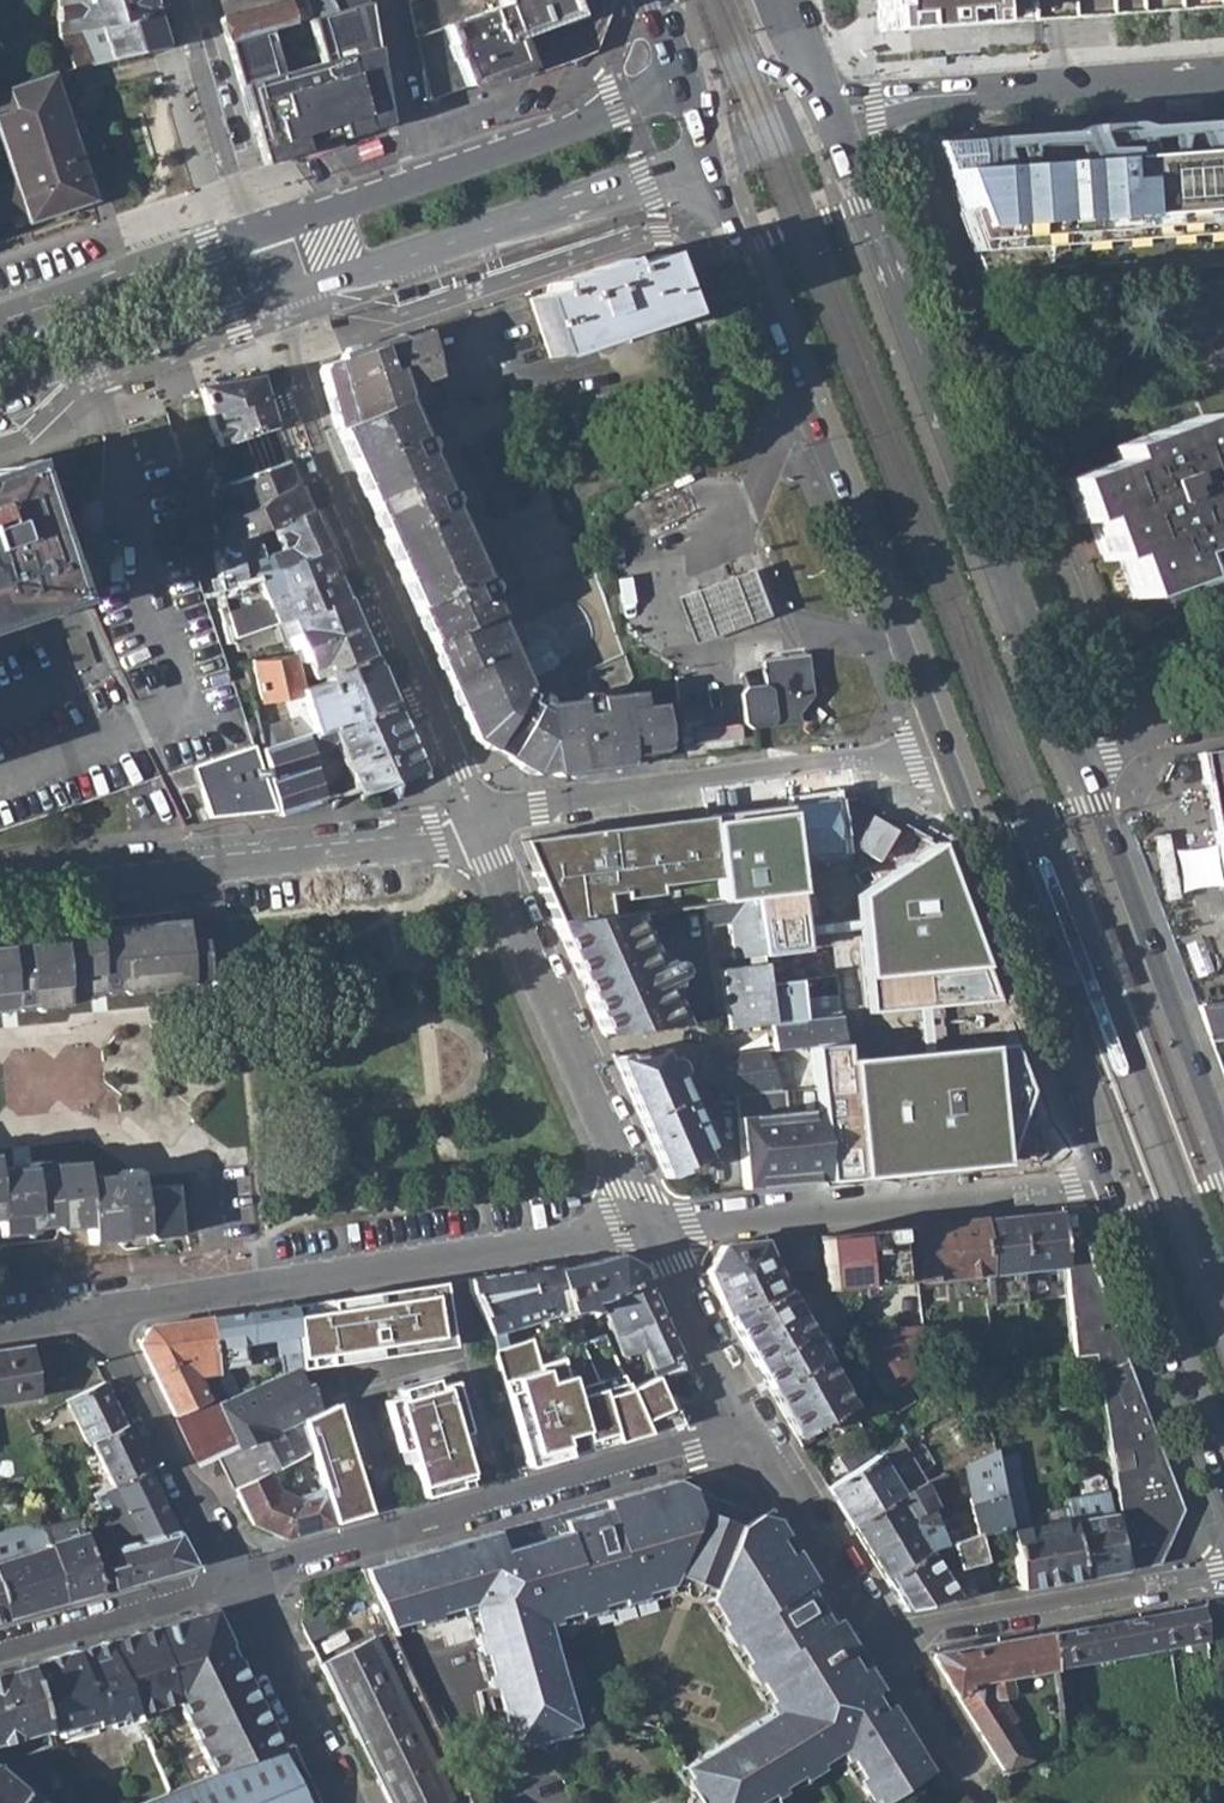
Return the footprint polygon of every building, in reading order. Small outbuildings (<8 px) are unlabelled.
[(74,70),(87,66),(79,34),(99,30),(107,62),(156,50),(168,47),(154,0),(56,0),(57,36),(74,70)] [(222,17),(228,41),(272,29),(310,19),(334,13),(327,0),(289,0),(222,17)] [(228,41),(258,147),(276,141),(282,159),(388,123),(375,41),(374,36),(368,0),(327,0),(334,13),(310,19),(326,64),(283,73),(272,29),(228,41)] [(467,87),(503,75),(507,82),(567,61),(581,55),(585,53),(596,42),(602,34),(607,24),(612,12),(613,8),(613,0),(499,0),(501,5),(443,26),(467,87)] [(876,16),(878,33),(891,32),(983,25),(981,0),(875,0),(876,16)] [(1039,21),(1037,0),(981,0),(983,25),(1039,21)] [(1039,21),(1219,7),(1218,0),(1037,0),(1039,21)] [(467,87),(443,26),(417,36),(428,102),(467,87)] [(10,219),(15,228),(94,202),(59,98),(50,76),(7,90),(13,110),(0,114),(0,141),(13,183),(0,188),(0,222),(10,219)] [(1049,133),(978,139),(936,142),(989,284),(1223,265),(1223,120),(1049,133)] [(276,141),(258,147),(263,166),(282,159),(276,141)] [(534,295),(554,356),(681,315),(658,249),(548,285),(550,290),(534,295)] [(322,372),(337,422),(405,401),(407,391),(418,389),(424,380),(438,376),(427,325),(399,334),(347,351),(345,359),(327,364),(322,372)] [(200,387),(223,447),(277,427),(261,377),(200,387)] [(551,773),(556,777),(630,767),(628,758),(660,753),(666,746),(661,704),(643,706),(641,692),(599,698),(594,693),(584,695),(581,700),(547,705),(545,697),(538,692),(531,694),(525,690),(528,682),(500,620),(489,598),(492,591),(489,582),(482,580),(450,509),(454,503),(450,493),(443,492),(427,455),(430,447),(427,438),(419,436),(405,401),(337,422),(421,618),(435,650),(475,743),(531,776),(551,773)] [(1223,540),(1223,484),(1200,416),(1113,447),(1117,460),(1061,481),(1078,524),(1090,519),(1105,560),(1120,556),(1135,598),(1191,577),(1183,555),(1223,540)] [(243,488),(253,513),(301,487),(290,462),(215,488),(214,501),(238,494),(237,491),(243,488)] [(61,605),(14,466),(0,471),(0,627),(61,605)] [(212,522),(216,547),(266,535),(310,510),(301,487),(253,513),(212,522)] [(266,535),(216,547),(227,597),(251,592),(251,587),(261,584),(266,598),(260,600),(261,604),(231,613),(235,629),(275,616),(347,596),(336,571),(310,510),(266,535)] [(751,568),(675,597),(692,644),(769,616),(751,568)] [(281,639),(283,645),(298,642),(359,625),(347,596),(275,616),(281,639)] [(313,672),(316,678),(323,676),(372,655),(359,625),(298,642),(308,674),(313,672)] [(255,661),(264,708),(303,699),(301,692),(299,683),(303,682),(295,653),(255,661)] [(301,692),(303,699),(306,708),(314,734),(327,730),(395,708),(372,655),(323,676),(327,684),(301,692)] [(807,656),(761,662),(762,665),(807,660),(807,656)] [(798,714),(803,706),(812,696),(807,660),(762,665),(764,685),(745,688),(739,694),(744,725),(751,729),(799,723),(798,714)] [(303,699),(264,708),(266,717),(306,708),(303,699)] [(265,750),(275,747),(269,728),(266,717),(264,708),(254,711),(265,750)] [(355,793),(357,796),(387,784),(422,770),(395,708),(327,730),(340,753),(351,783),(355,793)] [(275,747),(291,741),(285,723),(269,728),(275,747)] [(282,815),(322,803),(320,793),(310,756),(326,750),(340,753),(327,730),(314,734),(291,741),(275,747),(265,750),(282,815)] [(1223,911),(1223,750),(1197,754),(1206,805),(1223,911)] [(254,751),(188,773),(207,820),(275,810),(254,751)] [(355,793),(351,783),(320,793),(322,803),(355,793)] [(787,806),(793,844),(798,897),(824,891),(822,869),(821,855),(821,853),(837,852),(830,801),(787,806)] [(708,816),(715,853),(793,844),(787,806),(708,816)] [(897,831),(869,814),(849,847),(877,863),(897,831)] [(646,857),(655,913),(664,911),(703,907),(722,905),(715,853),(708,816),(626,827),(604,830),(521,840),(557,925),(630,916),(622,858),(630,858),(646,857)] [(798,897),(793,844),(715,853),(722,905),(752,902),(798,897)] [(859,979),(862,1014),(917,1009),(928,1008),(987,1002),(976,969),(933,845),(851,899),(859,979)] [(622,858),(630,916),(651,913),(655,913),(646,857),(630,858),(622,858)] [(722,905),(703,907),(705,927),(726,925),(730,960),(804,952),(798,897),(752,902),(722,905)] [(667,941),(664,911),(655,913),(651,913),(653,942),(667,941)] [(26,1018),(25,1012),(33,1012),(38,1016),(48,1015),(52,1009),(57,1014),(86,1010),(86,1002),(115,998),(115,994),(122,993),(128,997),(137,996),(142,988),(142,995),(205,986),(210,981),(215,985),(223,984),(227,978),(221,936),(202,939),(199,915),(179,918),(180,936),(152,939),(151,922),(127,926),(128,934),(114,936),(113,927),(90,931),(93,947),(77,949),(77,957),(63,959),(61,944),(40,946),(42,955),(27,956),(26,948),(0,952),(0,953),(2,966),(0,967),(0,1021),(26,1018)] [(557,925),(579,977),(644,949),(633,925),(630,916),(557,925)] [(579,977),(587,994),(651,967),(644,949),(579,977)] [(604,1034),(678,1028),(673,1017),(662,992),(676,986),(680,974),(677,965),(665,962),(651,967),(587,994),(604,1034)] [(722,981),(726,1030),(769,1025),(763,986),(761,969),(721,973),(722,981)] [(803,1021),(798,982),(763,986),(769,1025),(803,1021)] [(1197,1005),(1210,1042),(1223,1041),(1223,1003),(1197,1005)] [(928,1008),(917,1009),(920,1054),(931,1053),(928,1008)] [(840,1017),(803,1021),(769,1025),(772,1052),(811,1048),(842,1045),(840,1017)] [(844,1061),(842,1045),(811,1048),(817,1112),(823,1182),(996,1166),(1026,1092),(1009,1046),(931,1053),(920,1054),(844,1061)] [(736,1097),(780,1092),(768,1052),(709,1059),(716,1085),(720,1098),(736,1097)] [(614,1057),(665,1177),(666,1180),(707,1162),(702,1153),(691,1127),(699,1123),(703,1121),(679,1070),(675,1066),(667,1063),(661,1062),(658,1055),(614,1057)] [(716,1085),(709,1059),(703,1060),(710,1087),(716,1085)] [(823,1182),(817,1112),(786,1114),(784,1092),(780,1092),(736,1097),(742,1188),(823,1182)] [(699,1123),(691,1127),(702,1153),(710,1149),(699,1123)] [(1,1235),(31,1232),(35,1227),(57,1224),(63,1230),(93,1228),(96,1245),(123,1243),(129,1236),(146,1235),(152,1241),(185,1237),(182,1187),(147,1189),(145,1172),(141,1168),(130,1168),(125,1174),(103,1176),(104,1188),(91,1188),(90,1177),(76,1177),(74,1161),(54,1163),(50,1159),(38,1160),(35,1165),(13,1166),(14,1183),(0,1183),(0,1180),(0,1226),(1,1235)] [(1019,1216),(1025,1270),(1065,1266),(1063,1244),(1059,1212),(1019,1216)] [(980,1220),(985,1274),(1025,1270),(1019,1216),(980,1220)] [(911,1226),(916,1280),(956,1277),(959,1298),(987,1295),(985,1274),(980,1220),(911,1226)] [(821,1235),(825,1289),(859,1286),(916,1280),(911,1226),(894,1228),(821,1235)] [(816,1270),(814,1235),(758,1240),(720,1244),(705,1269),(729,1313),(783,1292),(773,1274),(816,1270)] [(1119,1511),(1130,1568),(1157,1563),(1183,1514),(1108,1312),(1082,1242),(1063,1244),(1065,1266),(1073,1357),(1091,1356),(1119,1511)] [(593,1298),(594,1301),(646,1285),(638,1266),(616,1254),(560,1266),(558,1263),(469,1277),(482,1345),(495,1343),(492,1329),(530,1323),(532,1336),(564,1331),(560,1321),(582,1319),(592,1317),(584,1301),(593,1298)] [(439,1282),(369,1293),(371,1302),(440,1290),(439,1282)] [(635,1343),(651,1375),(662,1370),(680,1363),(646,1285),(594,1301),(601,1316),(618,1350),(635,1343)] [(825,1289),(825,1291),(835,1308),(864,1300),(859,1286),(825,1289)] [(293,1352),(293,1359),(324,1354),(325,1365),(438,1347),(436,1330),(446,1328),(440,1290),(371,1302),(369,1293),(313,1302),(314,1309),(288,1313),(293,1352)] [(729,1313),(769,1388),(821,1358),(817,1352),(820,1350),(810,1333),(807,1335),(783,1292),(729,1313)] [(313,1302),(287,1306),(288,1313),(314,1309),(313,1302)] [(287,1306),(207,1318),(214,1368),(227,1365),(241,1363),(241,1359),(244,1358),(242,1347),(245,1346),(245,1340),(275,1335),(277,1354),(280,1354),(293,1352),(288,1313),(287,1306)] [(172,1419),(206,1402),(193,1373),(214,1368),(207,1318),(144,1328),(138,1348),(172,1419)] [(570,1344),(590,1337),(582,1319),(560,1321),(564,1331),(570,1344)] [(889,1328),(857,1346),(884,1393),(917,1373),(927,1371),(922,1324),(889,1328)] [(529,1340),(491,1352),(523,1465),(539,1461),(541,1466),(679,1426),(666,1398),(661,1400),(649,1375),(638,1380),(623,1387),(618,1378),(571,1392),(562,1360),(540,1366),(537,1367),(529,1340)] [(35,1398),(33,1388),(66,1381),(61,1341),(0,1350),(0,1403),(35,1398)] [(293,1352),(280,1354),(282,1372),(295,1367),(293,1359),(293,1352)] [(769,1388),(800,1445),(809,1441),(804,1433),(839,1414),(843,1420),(853,1414),(821,1358),(769,1388)] [(684,1369),(680,1363),(662,1370),(665,1377),(684,1369)] [(227,1396),(238,1391),(227,1365),(214,1368),(225,1392),(227,1396)] [(218,1455),(234,1489),(266,1473),(293,1460),(307,1452),(297,1416),(318,1405),(312,1392),(295,1367),(282,1372),(238,1391),(227,1396),(225,1392),(206,1402),(172,1419),(195,1466),(218,1455)] [(632,1372),(618,1378),(623,1387),(638,1380),(632,1372)] [(432,1381),(415,1386),(417,1393),(434,1388),(432,1381)] [(64,1402),(85,1445),(88,1443),(124,1426),(103,1383),(64,1402)] [(391,1401),(381,1404),(396,1454),(406,1452),(420,1500),(457,1490),(455,1484),(466,1481),(468,1480),(459,1449),(456,1437),(464,1435),(465,1434),(451,1383),(434,1388),(417,1393),(415,1386),(396,1391),(398,1399),(391,1401)] [(906,1418),(912,1429),(960,1398),(952,1387),(906,1418)] [(319,1412),(318,1405),(297,1416),(307,1452),(315,1481),(320,1498),(328,1527),(331,1526),(350,1521),(348,1514),(365,1509),(333,1406),(319,1412)] [(88,1443),(108,1486),(145,1469),(124,1426),(88,1443)] [(467,1447),(464,1435),(456,1437),(459,1449),(467,1447)] [(836,1455),(844,1470),(870,1453),(862,1440),(836,1455)] [(966,1464),(974,1503),(1000,1492),(994,1456),(992,1450),(966,1464)] [(307,1452),(293,1460),(303,1487),(315,1481),(307,1452)] [(825,1486),(850,1524),(899,1494),(875,1453),(825,1486)] [(1012,1453),(994,1456),(1000,1492),(1007,1525),(1018,1587),(1019,1589),(1080,1578),(1069,1523),(1069,1520),(1045,1524),(1027,1528),(1012,1453)] [(539,1461),(523,1465),(525,1470),(541,1466),(539,1461)] [(97,1518),(111,1543),(173,1528),(145,1469),(108,1486),(89,1495),(97,1518)] [(275,1491),(266,1473),(234,1489),(251,1524),(286,1539),(309,1533),(328,1527),(320,1498),(301,1503),(275,1491)] [(809,1764),(838,1745),(872,1801),(927,1767),(896,1716),(887,1722),(767,1524),(764,1527),(757,1514),(745,1522),(736,1527),(727,1523),(731,1511),(713,1504),(708,1516),(698,1511),(693,1487),(680,1490),(676,1477),(427,1550),(429,1556),(396,1566),(394,1559),(383,1563),(358,1570),(366,1590),(386,1631),(401,1626),(465,1608),(506,1748),(571,1728),(541,1622),(666,1586),(668,1578),(668,1573),(682,1568),(696,1573),(707,1582),(705,1595),(772,1704),(677,1762),(702,1802),(743,1802),(809,1764)] [(457,1490),(467,1487),(466,1481),(455,1484),(457,1490)] [(850,1524),(867,1552),(907,1526),(932,1518),(919,1485),(899,1494),(850,1524)] [(757,1514),(693,1487),(698,1511),(708,1516),(713,1504),(731,1511),(727,1523),(736,1527),(745,1522),(757,1514)] [(972,1522),(975,1535),(1007,1525),(1000,1492),(974,1503),(966,1505),(972,1522)] [(1069,1523),(1080,1578),(1119,1570),(1122,1570),(1112,1513),(1091,1516),(1088,1506),(1066,1508),(1069,1520),(1069,1523)] [(1043,1513),(1045,1524),(1069,1520),(1066,1508),(1043,1513)] [(348,1514),(350,1521),(367,1516),(365,1509),(348,1514)] [(1112,1513),(1122,1570),(1130,1568),(1119,1511),(1112,1513)] [(867,1552),(882,1576),(924,1552),(956,1541),(952,1529),(938,1534),(932,1518),(907,1526),(867,1552)] [(774,1520),(767,1524),(887,1722),(896,1716),(774,1520)] [(46,1544),(39,1521),(0,1532),(0,1600),(5,1618),(63,1601),(46,1544)] [(952,1529),(956,1541),(975,1535),(972,1522),(952,1529)] [(118,1563),(105,1568),(112,1587),(191,1565),(173,1528),(111,1543),(118,1563)] [(46,1544),(63,1601),(101,1591),(93,1571),(82,1534),(46,1544)] [(983,1560),(975,1535),(956,1541),(924,1552),(882,1576),(904,1611),(979,1595),(973,1582),(949,1585),(933,1563),(948,1562),(953,1568),(983,1560)] [(427,1550),(394,1559),(396,1566),(429,1556),(427,1550)] [(105,1568),(93,1571),(101,1591),(112,1587),(105,1568)] [(1062,1656),(1184,1634),(1186,1645),(1205,1643),(1203,1635),(1199,1604),(1047,1631),(1052,1658),(1062,1656)] [(174,1622),(108,1644),(132,1711),(135,1717),(176,1702),(214,1773),(277,1747),(210,1610),(174,1622)] [(386,1631),(319,1663),(386,1802),(446,1802),(464,1794),(386,1631)] [(1009,1673),(1052,1663),(1052,1658),(1047,1631),(933,1652),(932,1655),(1003,1771),(1011,1767),(1028,1757),(1007,1721),(1012,1717),(1002,1702),(997,1703),(993,1695),(1009,1692),(1009,1673)] [(40,1729),(41,1734),(86,1722),(87,1727),(92,1726),(135,1717),(132,1711),(108,1644),(24,1667),(40,1729)] [(1067,1688),(1062,1656),(1052,1658),(1052,1663),(1055,1690),(1067,1688)] [(40,1729),(24,1667),(0,1673),(0,1740),(40,1729)] [(277,1747),(214,1773),(141,1802),(304,1802),(277,1747)] [(0,1773),(0,1802),(37,1802),(0,1773)]
